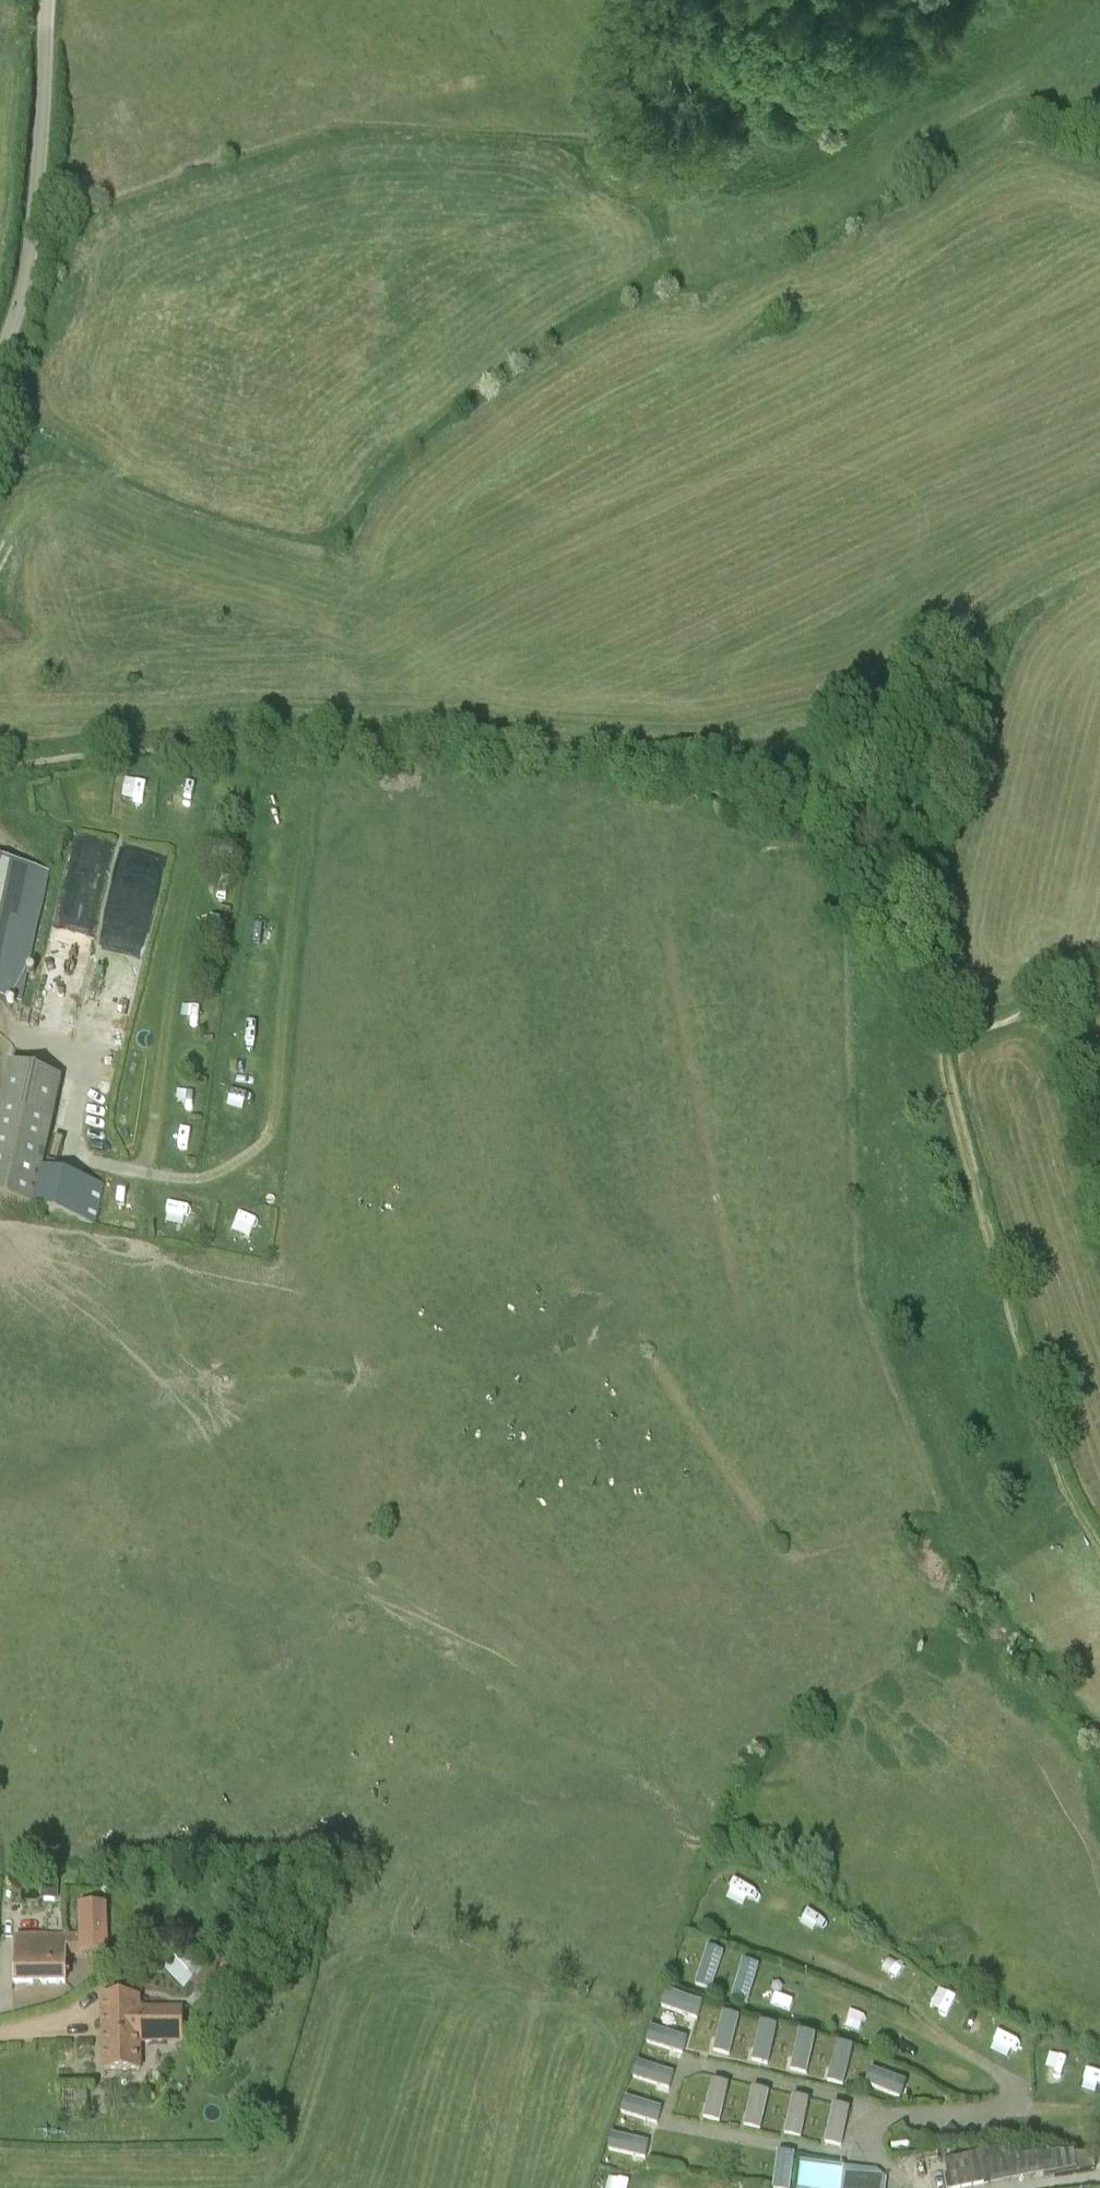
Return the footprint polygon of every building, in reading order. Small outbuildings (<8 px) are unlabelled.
[(130,804),(150,806),(152,784),(132,782),(130,804)] [(274,814),(291,817),(294,802),(277,799),(274,814)] [(19,1001),(47,871),(0,861),(0,996),(19,1001)] [(10,1066),(0,1110),(0,1202),(95,1224),(103,1185),(44,1170),(63,1078),(10,1066)] [(234,1095),(256,1098),(259,1079),(237,1076),(234,1095)] [(175,1143),(194,1147),(197,1132),(178,1128),(175,1143)] [(178,1204),(174,1224),(194,1228),(198,1208),(178,1204)] [(80,1940),(37,1940),(15,1940),(15,1985),(66,1984),(66,1957),(82,1956),(82,1954),(110,1953),(108,1905),(79,1905),(80,1940)] [(715,1989),(728,1954),(711,1947),(698,1983),(715,1989)] [(228,1948),(206,1971),(192,1985),(192,1986),(213,2007),(248,1970),(228,1948)] [(185,1992),(192,1986),(192,1985),(206,1971),(184,1949),(163,1970),(185,1992)] [(140,1997),(125,1998),(103,1998),(104,2070),(142,2069),(142,2052),(173,2052),(173,1988),(154,1981),(140,1980),(140,1997)] [(792,1984),(784,2002),(800,2009),(808,1991),(792,1984)] [(671,1991),(665,2008),(701,2022),(707,2004),(671,1991)] [(735,2054),(744,2018),(726,2013),(717,2050),(735,2054)] [(765,2023),(755,2059),(772,2064),(782,2028),(765,2023)] [(654,2027),(649,2045),(687,2056),(692,2039),(654,2027)] [(914,2054),(920,2035),(904,2030),(897,2049),(914,2054)] [(795,2068),(812,2072),(820,2035),(802,2032),(795,2068)] [(838,2043),(831,2079),(849,2083),(857,2046),(838,2043)] [(1053,2079),(1074,2081),(1076,2059),(1055,2056),(1053,2079)] [(635,2079),(671,2091),(677,2073),(642,2061),(635,2079)] [(874,2065),(868,2083),(908,2097),(914,2080),(874,2065)] [(1086,2089),(1099,2093),(1099,2075),(1091,2072),(1086,2089)] [(723,2122),(735,2086),(717,2080),(706,2117),(723,2122)] [(757,2088),(747,2125),(765,2129),(775,2092),(757,2088)] [(797,2096),(787,2132),(805,2137),(815,2100),(797,2096)] [(661,2124),(666,2107),(628,2098),(624,2115),(661,2124)] [(614,2135),(612,2153),(650,2158),(652,2140),(614,2135)] [(1075,2154),(1048,2156),(1024,2158),(1024,2156),(1017,2158),(1005,2150),(930,2165),(936,2187),(961,2187),(986,2184),(987,2186),(1076,2171),(1075,2154)] [(799,2154),(781,2151),(777,2187),(795,2187),(799,2154)] [(887,2178),(878,2170),(844,2166),(841,2187),(886,2187),(887,2178)] [(683,2176),(663,2173),(661,2187),(681,2187),(683,2176)] [(611,2187),(632,2187),(634,2179),(613,2175),(611,2187)]
